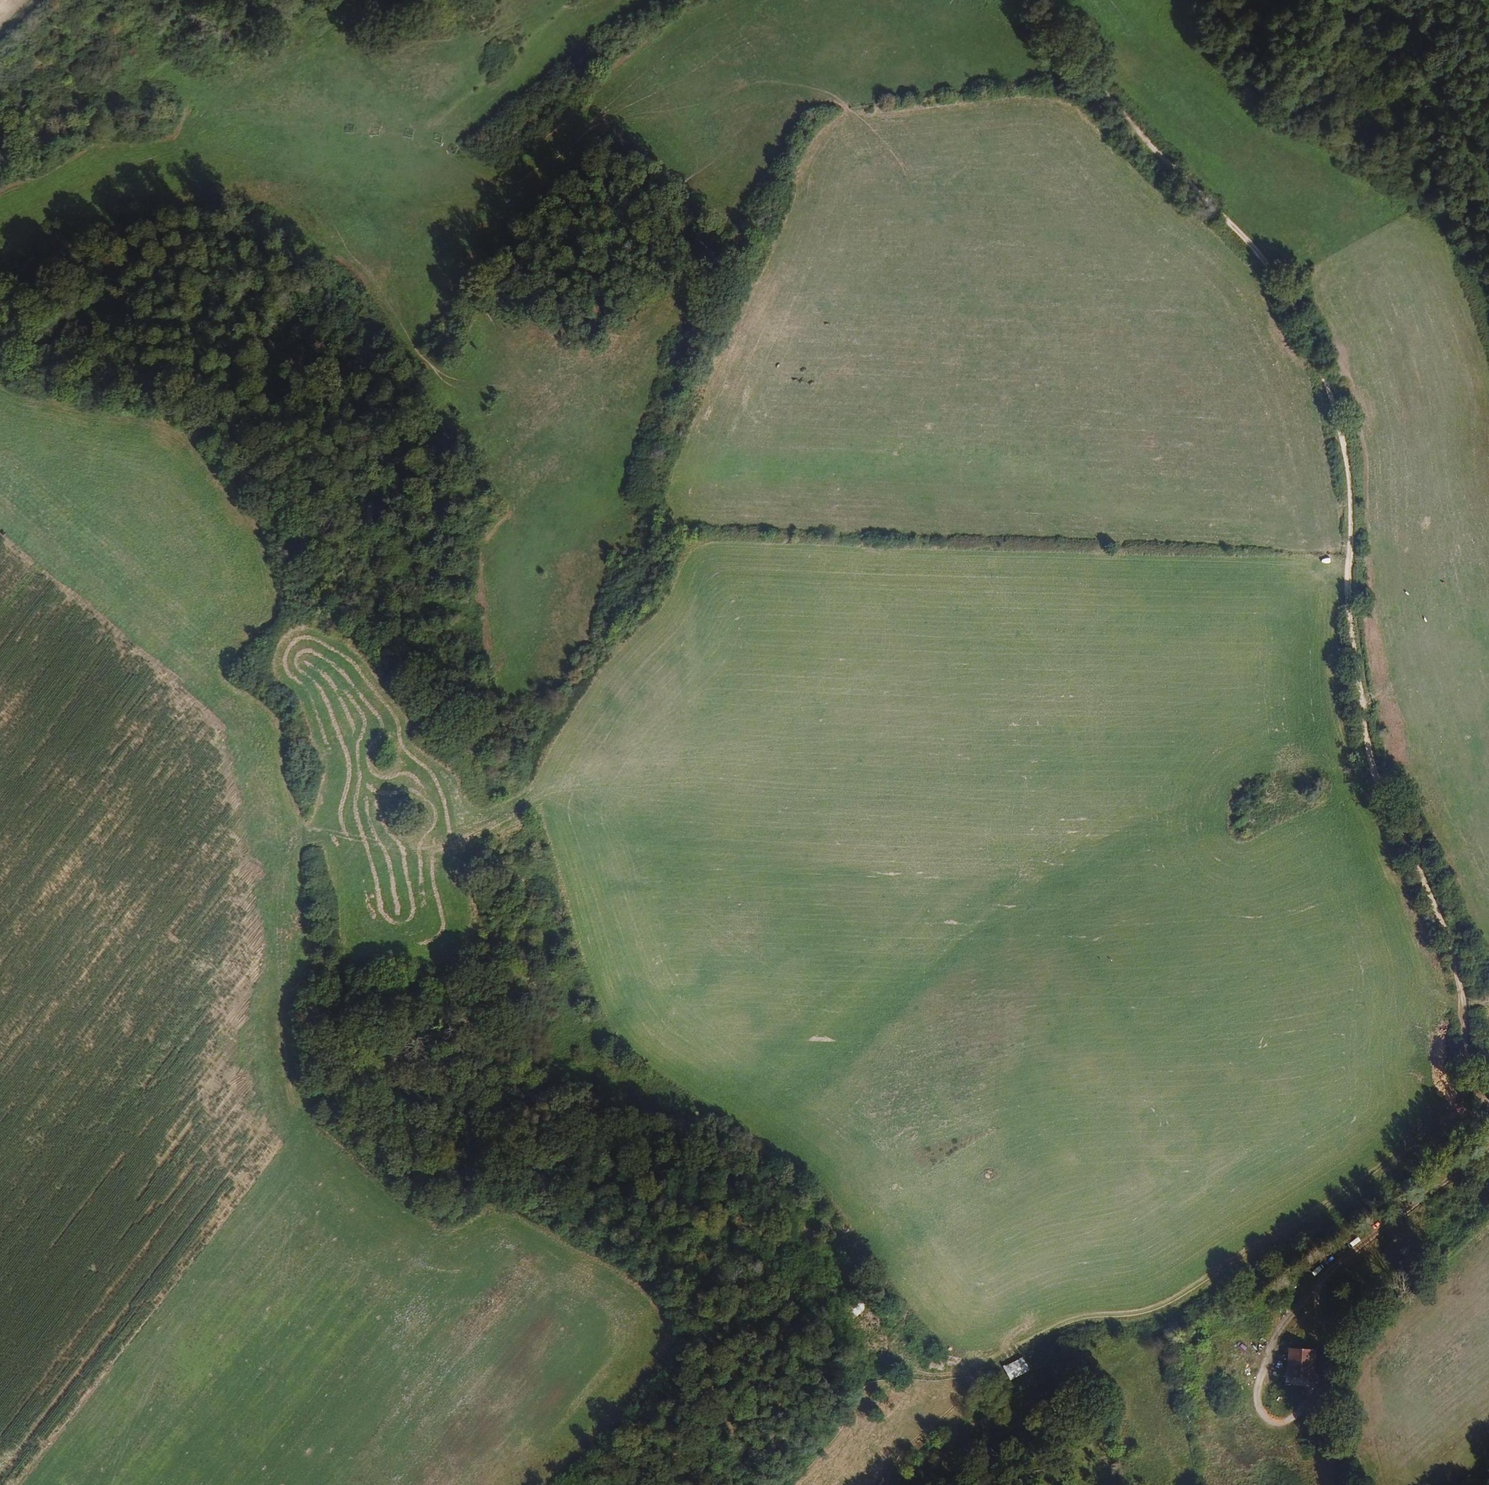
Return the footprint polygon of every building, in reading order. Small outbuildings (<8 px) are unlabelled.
[(1318,1352),(1289,1350),(1288,1379),(1316,1381),(1318,1352)]
